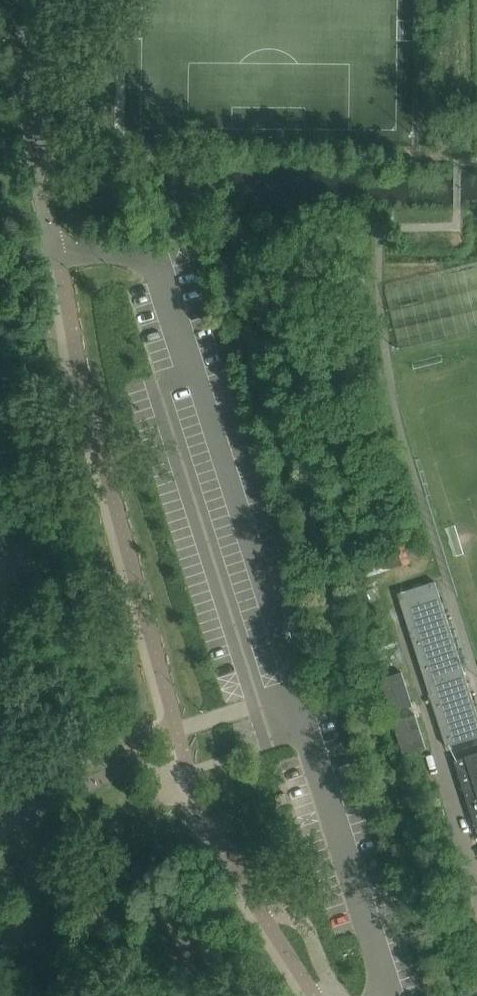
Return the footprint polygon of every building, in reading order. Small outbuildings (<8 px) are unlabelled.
[(447,747),(476,738),(476,712),(436,582),(398,594),(447,747)] [(394,676),(380,680),(391,714),(413,707),(403,674),(394,676)] [(416,715),(394,722),(404,756),(416,752),(426,749),(416,715)] [(455,761),(476,830),(476,754),(455,761)]
